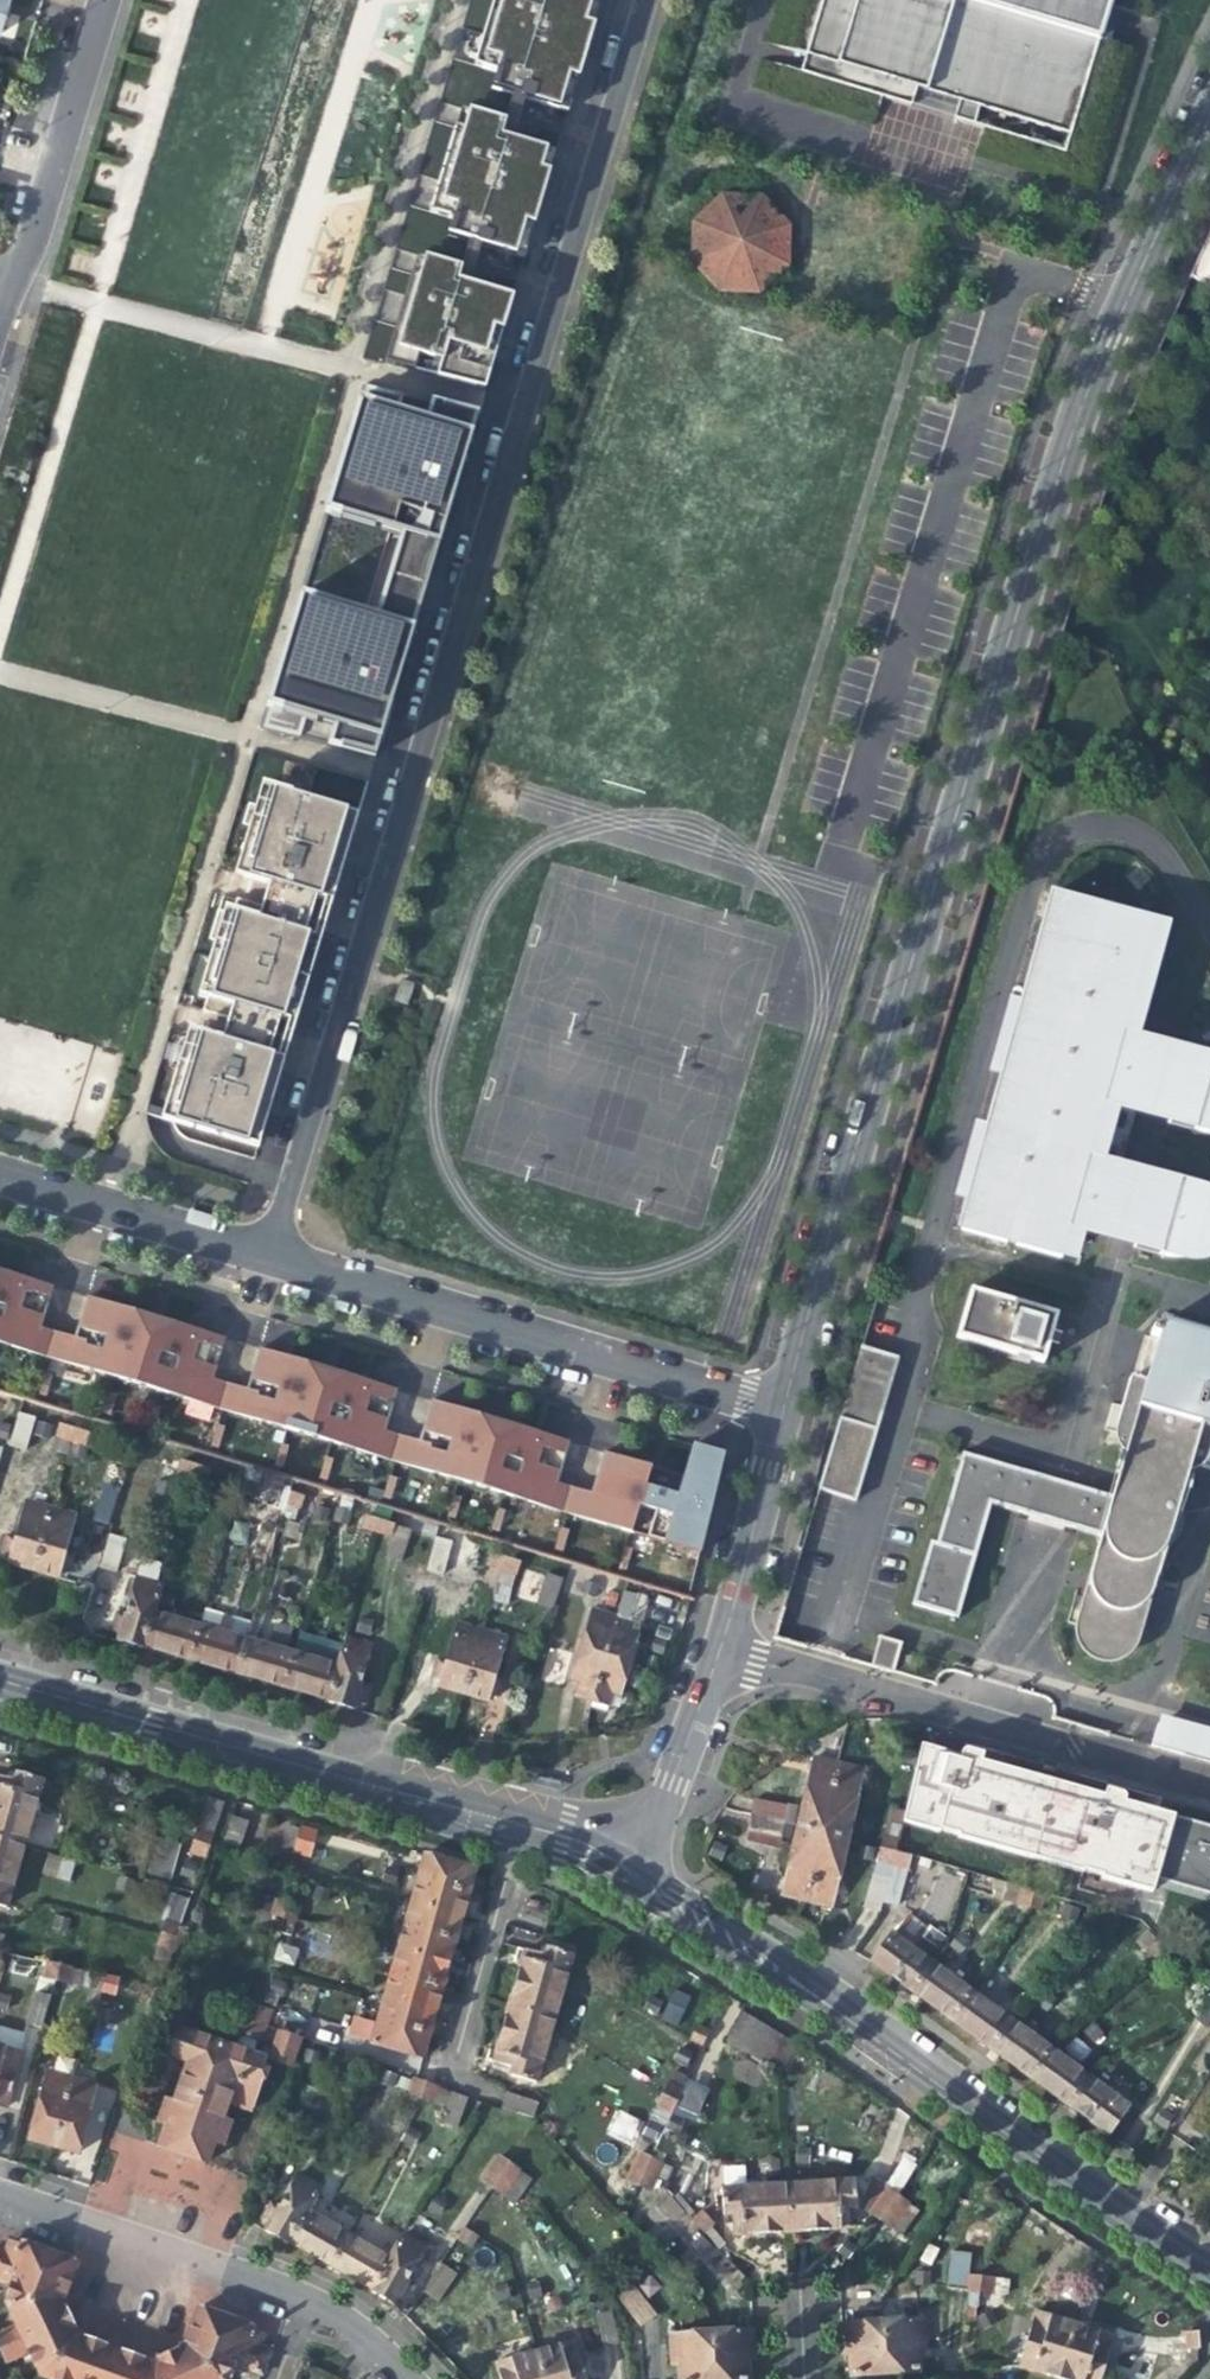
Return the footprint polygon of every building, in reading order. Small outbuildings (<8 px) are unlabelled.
[(5,13),(1,12),(4,3),(8,4),(9,0),(0,0),(0,29),(5,13)] [(559,109),(569,76),(578,79),(594,26),(585,23),(591,4),(576,0),(495,0),(484,36),(491,38),(481,69),(497,73),(492,89),(514,95),(525,99),(559,109)] [(1095,28),(1104,0),(813,0),(795,61),(907,95),(913,76),(955,89),(949,108),(1061,143),(1095,28)] [(10,5),(8,4),(4,3),(1,12),(5,13),(7,13),(9,8),(10,5)] [(599,7),(591,4),(585,23),(594,26),(599,7)] [(474,66),(481,69),(491,38),(484,36),(474,66)] [(569,76),(559,109),(568,112),(578,79),(569,76)] [(949,108),(955,89),(913,76),(907,95),(949,108)] [(506,122),(501,137),(512,140),(525,99),(514,95),(506,122)] [(461,110),(456,129),(463,131),(468,112),(461,110)] [(481,245),(514,256),(524,223),(534,226),(550,173),(540,170),(546,150),(512,140),(501,137),(505,123),(468,112),(463,131),(456,129),(439,182),(447,184),(440,205),(437,215),(453,220),(448,235),(469,242),(481,245)] [(556,153),(546,150),(540,170),(550,173),(556,153)] [(447,184),(439,182),(433,202),(440,205),(447,184)] [(780,250),(782,241),(783,239),(783,229),(781,219),(777,210),(772,203),(768,198),(760,192),(754,189),(748,187),(740,185),(732,185),(720,187),(714,189),(703,196),(695,204),(691,210),(688,217),(686,227),(685,236),(686,242),(689,252),(692,259),(695,263),(702,271),(709,276),(717,279),(727,282),(738,282),(742,282),(750,280),(757,277),(766,271),(772,264),(777,257),(780,250)] [(1186,268),(1209,279),(1209,215),(1186,268)] [(524,223),(514,256),(523,259),(534,226),(524,223)] [(460,269),(457,282),(469,286),(472,275),(481,245),(469,242),(460,269)] [(419,278),(424,259),(416,257),(410,275),(419,278)] [(385,363),(484,391),(490,369),(510,297),(469,286),(457,282),(460,269),(424,259),(419,278),(410,275),(385,363)] [(397,412),(402,393),(363,383),(358,401),(397,412)] [(338,749),(373,759),(419,608),(421,602),(391,593),(383,620),(374,618),(399,536),(407,539),(399,565),(429,574),(432,563),(477,415),(441,404),(435,424),(423,420),(429,400),(402,393),(397,412),(358,401),(266,706),(304,717),(298,738),(326,745),(332,725),(344,728),(338,749)] [(441,404),(429,400),(423,420),(435,424),(441,404)] [(391,593),(421,602),(429,574),(399,565),(407,539),(399,536),(374,618),(383,620),(391,593)] [(260,727),(298,738),(304,717),(266,706),(260,727)] [(332,725),(326,745),(338,749),(344,728),(332,725)] [(235,876),(243,878),(269,791),(260,789),(235,876)] [(232,1126),(256,1133),(277,1061),(276,1061),(268,1058),(272,1046),(279,1021),(282,1022),(308,938),(304,937),(315,900),(324,903),(325,903),(347,831),(322,823),(327,809),(269,791),(243,878),(268,886),(261,909),(236,901),(232,915),(206,999),(202,1014),(227,1022),(221,1044),(195,1036),(168,1123),(227,1141),(232,1126)] [(232,1126),(227,1141),(256,1149),(342,863),(356,817),(327,809),(322,823),(347,831),(325,903),(324,903),(313,939),(308,938),(282,1022),(288,1023),(276,1061),(277,1061),(256,1133),(232,1126)] [(1194,1136),(1198,1137),(1208,1138),(1209,1137),(1209,1060),(1208,1059),(1205,1069),(1125,1045),(1116,1043),(1151,928),(1055,899),(1023,1006),(1000,1081),(986,1129),(964,1203),(955,1230),(998,1243),(999,1241),(1009,1244),(1009,1246),(1051,1258),(1063,1220),(1071,1222),(1152,1246),(1149,1255),(1162,1259),(1171,1260),(1181,1258),(1187,1255),(1190,1253),(1197,1247),(1203,1239),(1206,1230),(1207,1220),(1206,1211),(1202,1202),(1196,1194),(1188,1188),(1185,1186),(1171,1181),(1168,1190),(1088,1166),(1079,1164),(1099,1099),(1108,1102),(1188,1126),(1186,1133),(1194,1136)] [(198,997),(206,999),(232,915),(223,913),(198,997)] [(1159,930),(1151,928),(1116,1043),(1125,1045),(1128,1035),(1159,930)] [(986,1077),(1000,1081),(1023,1006),(1009,1002),(986,1077)] [(168,1123),(195,1036),(187,1034),(161,1121),(168,1123)] [(1128,1035),(1125,1045),(1157,1055),(1205,1069),(1208,1059),(1128,1035)] [(1105,1109),(1108,1102),(1099,1099),(1079,1164),(1088,1166),(1091,1157),(1105,1109)] [(1188,1126),(1108,1102),(1105,1109),(1186,1133),(1188,1126)] [(949,1198),(964,1203),(986,1129),(972,1125),(949,1198)] [(1091,1157),(1088,1166),(1120,1176),(1168,1190),(1171,1181),(1091,1157)] [(1069,1231),(1071,1222),(1063,1220),(1051,1258),(1060,1262),(1069,1231)] [(1152,1246),(1071,1222),(1069,1231),(1134,1251),(1149,1255),(1152,1246)] [(693,1553),(722,1455),(692,1446),(682,1477),(659,1470),(616,1457),(602,1453),(593,1484),(596,1485),(593,1494),(554,1482),(557,1473),(559,1473),(568,1442),(549,1437),(494,1420),(446,1405),(430,1401),(421,1432),(424,1433),(421,1443),(382,1431),(385,1421),(387,1422),(396,1391),(372,1383),(322,1368),(276,1354),(258,1349),(249,1380),(252,1381),(249,1391),(209,1379),(212,1369),(215,1370),(224,1339),(203,1332),(152,1317),(100,1301),(86,1297),(77,1329),(80,1330),(77,1339),(37,1327),(40,1318),(42,1319),(52,1287),(22,1278),(0,1271),(0,1344),(693,1553)] [(970,1289),(957,1334),(1040,1359),(1053,1313),(970,1289)] [(1194,1425),(1209,1429),(1209,1340),(1162,1327),(1158,1338),(1155,1349),(1148,1374),(1138,1408),(1133,1424),(1131,1434),(1118,1477),(1112,1496),(1100,1537),(1076,1622),(1075,1625),(1075,1632),(1076,1638),(1078,1642),(1081,1647),(1086,1652),(1095,1657),(1102,1659),(1109,1659),(1115,1657),(1122,1654),(1127,1649),(1130,1644),(1135,1627),(1161,1538),(1170,1539),(1174,1534),(1179,1530),(1183,1524),(1186,1517),(1187,1510),(1174,1503),(1175,1499),(1173,1498),(1183,1463),(1190,1441),(1194,1425)] [(859,1344),(815,1489),(845,1498),(853,1500),(897,1356),(859,1344)] [(1114,1429),(1131,1434),(1133,1424),(1138,1408),(1148,1374),(1132,1369),(1118,1418),(1114,1429)] [(44,1396),(50,1376),(43,1374),(37,1394),(44,1396)] [(108,1416),(115,1395),(107,1393),(101,1414),(108,1416)] [(153,1429),(159,1409),(151,1406),(145,1427),(153,1429)] [(33,1417),(17,1413),(6,1446),(23,1451),(33,1417)] [(57,1425),(54,1436),(69,1440),(72,1429),(57,1425)] [(216,1448),(223,1427),(216,1425),(209,1446),(216,1448)] [(1209,1470),(1209,1429),(1194,1425),(1190,1441),(1183,1463),(1209,1470)] [(83,1444),(87,1434),(72,1429),(69,1440),(83,1444)] [(100,1438),(87,1434),(83,1444),(97,1448),(100,1438)] [(50,1449),(65,1453),(69,1440),(54,1436),(50,1449)] [(79,1458),(83,1444),(69,1440),(65,1453),(79,1458)] [(280,1467),(286,1447),(280,1445),(273,1465),(280,1467)] [(1017,1511),(1031,1515),(1033,1509),(1040,1488),(1040,1485),(1040,1480),(1037,1476),(1030,1471),(960,1451),(945,1503),(934,1541),(929,1539),(910,1602),(954,1615),(989,1502),(1017,1511)] [(324,1481),(330,1460),(323,1458),(317,1479),(324,1481)] [(177,1473),(191,1477),(195,1466),(181,1462),(177,1473)] [(207,1470),(195,1466),(191,1477),(204,1480),(207,1470)] [(1045,1520),(1060,1524),(1062,1518),(1068,1495),(1071,1492),(1074,1489),(1078,1488),(1083,1487),(1057,1479),(1030,1471),(1037,1476),(1040,1480),(1040,1485),(1040,1488),(1033,1509),(1031,1515),(1045,1520)] [(388,1499),(394,1480),(388,1477),(381,1497),(388,1499)] [(1100,1537),(1112,1496),(1083,1487),(1078,1488),(1074,1489),(1071,1492),(1068,1495),(1062,1518),(1060,1524),(1078,1530),(1100,1537)] [(114,1493),(99,1489),(90,1519),(104,1524),(114,1493)] [(271,1500),(285,1505),(288,1494),(274,1490),(271,1500)] [(303,1499),(288,1494),(285,1505),(300,1509),(303,1499)] [(452,1519),(458,1499),(452,1497),(445,1517),(452,1519)] [(6,1564),(30,1570),(49,1509),(25,1502),(14,1539),(5,1536),(3,1544),(0,1552),(8,1555),(6,1564)] [(72,1516),(49,1509),(30,1570),(53,1577),(56,1569),(65,1572),(67,1565),(69,1555),(61,1553),(72,1516)] [(496,1532),(502,1512),(495,1510),(489,1530),(496,1532)] [(361,1528),(376,1532),(379,1521),(364,1517),(361,1528)] [(406,1530),(379,1521),(376,1532),(387,1536),(385,1544),(381,1556),(397,1561),(406,1530)] [(359,1535),(374,1540),(376,1532),(361,1528),(359,1535)] [(560,1551),(566,1531),(559,1529),(553,1549),(560,1551)] [(374,1540),(385,1544),(387,1536),(376,1532),(374,1540)] [(113,1573),(122,1541),(106,1536),(96,1568),(113,1573)] [(442,1573),(448,1554),(451,1543),(434,1538),(425,1568),(442,1573)] [(145,1547),(122,1541),(113,1573),(136,1580),(145,1547)] [(487,1565),(490,1555),(463,1547),(451,1543),(448,1554),(487,1565)] [(624,1571),(630,1551),(623,1549),(617,1569),(624,1571)] [(487,1565),(500,1569),(503,1559),(490,1555),(487,1565)] [(519,1563),(503,1559),(500,1569),(515,1574),(519,1563)] [(517,1595),(535,1601),(544,1575),(526,1569),(517,1595)] [(562,1576),(546,1572),(537,1603),(552,1606),(562,1576)] [(140,1650),(141,1646),(151,1615),(159,1587),(136,1580),(124,1618),(117,1616),(111,1633),(116,1634),(119,1635),(117,1643),(140,1650)] [(603,1600),(618,1605),(621,1594),(606,1589),(603,1600)] [(636,1599),(621,1594),(618,1605),(633,1610),(636,1599)] [(105,1631),(111,1633),(117,1616),(109,1614),(105,1631)] [(164,1653),(188,1660),(198,1626),(172,1618),(171,1621),(151,1615),(141,1646),(164,1653)] [(580,1698),(589,1701),(613,1620),(598,1615),(594,1627),(587,1625),(570,1680),(578,1682),(573,1696),(580,1698)] [(628,1625),(613,1620),(589,1701),(604,1705),(608,1691),(614,1693),(634,1631),(627,1629),(628,1625)] [(447,1690),(461,1694),(480,1632),(455,1624),(444,1663),(435,1660),(430,1677),(439,1679),(436,1687),(447,1690)] [(212,1667),(234,1673),(244,1642),(222,1636),(223,1633),(198,1626),(188,1660),(212,1667)] [(503,1639),(480,1632),(461,1694),(474,1698),(484,1701),(487,1693),(494,1695),(498,1679),(492,1677),(503,1639)] [(882,1637),(874,1667),(883,1669),(890,1672),(898,1641),(882,1637)] [(345,1640),(337,1669),(327,1700),(326,1703),(341,1708),(351,1710),(353,1703),(360,1705),(366,1689),(357,1686),(369,1647),(345,1640)] [(265,1648),(244,1642),(234,1673),(255,1680),(280,1687),(290,1653),(266,1646),(265,1648)] [(314,1659),(290,1653),(280,1687),(302,1693),(327,1700),(337,1669),(314,1662),(314,1659)] [(1149,1743),(1209,1759),(1209,1732),(1158,1717),(1149,1743)] [(902,1821),(1056,1863),(1078,1787),(1008,1768),(979,1760),(978,1759),(974,1771),(957,1766),(960,1754),(959,1754),(923,1744),(902,1821)] [(978,1759),(979,1760),(981,1752),(966,1748),(962,1751),(959,1754),(960,1754),(957,1766),(974,1771),(978,1759)] [(812,1760),(796,1828),(820,1834),(836,1765),(820,1761),(812,1760)] [(850,1768),(836,1765),(820,1834),(844,1839),(860,1770),(850,1768)] [(20,1843),(38,1777),(16,1771),(14,1776),(12,1780),(0,1777),(0,1837),(20,1843)] [(1101,1805),(1118,1810),(1121,1799),(1122,1799),(1122,1798),(1123,1796),(1123,1795),(1123,1792),(1121,1791),(1105,1786),(1103,1794),(1101,1805)] [(1103,1794),(1078,1787),(1056,1863),(1151,1889),(1154,1876),(1172,1813),(1122,1799),(1121,1799),(1118,1810),(1101,1805),(1103,1794)] [(190,1852),(191,1852),(203,1857),(222,1803),(205,1797),(194,1828),(198,1830),(190,1852)] [(753,1800),(749,1816),(757,1818),(779,1824),(783,1807),(753,1800)] [(888,1811),(881,1835),(895,1839),(901,1814),(888,1811)] [(1172,1813),(1154,1876),(1209,1892),(1209,1823),(1172,1813)] [(231,1816),(221,1846),(237,1851),(247,1822),(231,1816)] [(775,1841),(779,1824),(757,1818),(749,1816),(745,1834),(775,1841)] [(790,1899),(804,1902),(820,1834),(796,1828),(780,1897),(790,1899)] [(298,1829),(295,1841),(310,1844),(314,1833),(298,1829)] [(869,1831),(865,1845),(878,1848),(881,1835),(869,1831)] [(829,1907),(844,1839),(820,1834),(804,1902),(817,1905),(829,1907)] [(881,1835),(878,1848),(892,1851),(895,1839),(881,1835)] [(20,1843),(0,1837),(0,1904),(3,1905),(20,1843)] [(167,1876),(178,1845),(160,1838),(149,1870),(167,1876)] [(908,1842),(895,1839),(892,1851),(905,1855),(908,1842)] [(307,1856),(310,1844),(295,1841),(292,1852),(307,1856)] [(862,1855),(875,1858),(878,1848),(865,1845),(862,1855)] [(878,1848),(875,1858),(889,1862),(892,1851),(878,1848)] [(903,1866),(905,1855),(892,1851),(889,1862),(903,1866)] [(198,1872),(203,1857),(191,1852),(185,1867),(198,1872)] [(422,1856),(416,1880),(467,1893),(467,1891),(470,1881),(473,1870),(422,1856)] [(416,1880),(409,1902),(460,1916),(464,1904),(467,1893),(416,1880)] [(878,1888),(863,1885),(857,1911),(871,1914),(878,1888)] [(1016,1901),(1028,1905),(1032,1890),(1020,1887),(1016,1901)] [(1043,1894),(1032,1890),(1028,1905),(1038,1908),(1043,1894)] [(175,1895),(166,1922),(179,1926),(188,1899),(175,1895)] [(273,1902),(269,1917),(281,1920),(285,1906),(273,1902)] [(409,1902),(403,1926),(454,1941),(457,1926),(460,1916),(409,1902)] [(296,1910),(285,1906),(281,1920),(292,1923),(296,1910)] [(265,1930),(277,1933),(281,1920),(269,1917),(265,1930)] [(289,1935),(292,1923),(281,1920),(277,1933),(289,1935)] [(157,1944),(158,1944),(171,1948),(179,1926),(166,1922),(164,1921),(157,1944)] [(403,1926),(397,1949),(447,1963),(450,1954),(453,1943),(454,1941),(403,1926)] [(886,1975),(907,1991),(927,1964),(907,1949),(909,1947),(890,1933),(868,1963),(886,1975)] [(1150,1948),(1158,1956),(1167,1947),(1160,1939),(1150,1948)] [(293,1964),(298,1947),(278,1941),(273,1958),(293,1964)] [(166,1962),(171,1948),(158,1944),(153,1958),(166,1962)] [(1177,1956),(1167,1947),(1158,1956),(1168,1965),(1177,1956)] [(397,1949),(390,1974),(441,1987),(442,1985),(444,1977),(447,1963),(397,1949)] [(512,1989),(506,2007),(549,2020),(568,1958),(543,1951),(542,1958),(522,1952),(519,1965),(512,1989)] [(42,1977),(54,1980),(58,1966),(46,1963),(42,1977)] [(926,2004),(947,2020),(968,1991),(947,1976),(945,1978),(927,1964),(907,1991),(926,2004)] [(69,1968),(58,1966),(54,1980),(66,1982),(69,1968)] [(438,1998),(441,1987),(390,1974),(384,1996),(434,2010),(438,1998)] [(116,1979),(105,1976),(101,1991),(112,1994),(116,1979)] [(965,2033),(986,2049),(1006,2022),(985,2007),(987,2005),(968,1991),(947,2020),(965,2033)] [(671,1993),(659,2019),(674,2027),(687,2000),(671,1993)] [(49,1998),(34,1994),(26,2025),(40,2029),(49,1998)] [(1191,2018),(1206,2028),(1209,2022),(1209,1995),(1191,2018)] [(431,2022),(434,2010),(384,1996),(377,2020),(428,2034),(431,2022)] [(245,2003),(240,2018),(252,2022),(256,2007),(245,2003)] [(268,2012),(256,2007),(252,2022),(263,2026),(268,2012)] [(531,2084),(549,2020),(506,2007),(500,2030),(490,2063),(510,2069),(508,2078),(531,2084)] [(259,2039),(263,2026),(252,2022),(240,2018),(235,2032),(259,2039)] [(424,2047),(428,2034),(377,2020),(377,2022),(370,2045),(421,2059),(424,2047)] [(752,2022),(735,2050),(788,2082),(805,2055),(768,2032),(752,2022)] [(1025,2036),(1006,2022),(986,2049),(1007,2064),(1026,2078),(1047,2050),(1027,2035),(1025,2036)] [(164,2124),(157,2145),(181,2154),(203,2162),(211,2141),(218,2145),(220,2140),(226,2124),(219,2121),(225,2104),(249,2112),(258,2089),(253,2087),(262,2063),(259,2057),(180,2029),(173,2033),(165,2055),(187,2063),(172,2104),(165,2101),(157,2121),(164,2124)] [(300,2039),(280,2031),(270,2059),(290,2066),(300,2039)] [(707,2035),(700,2046),(700,2047),(710,2052),(717,2040),(707,2035)] [(0,2048),(0,2107),(3,2108),(19,2053),(0,2048)] [(1067,2064),(1047,2050),(1026,2078),(1046,2093),(1064,2106),(1084,2080),(1065,2066),(1067,2064)] [(361,2073),(365,2061),(350,2056),(345,2067),(361,2073)] [(37,2142),(51,2145),(69,2078),(46,2072),(27,2139),(37,2142)] [(93,2084),(69,2078),(51,2145),(65,2149),(74,2152),(93,2084)] [(408,2090),(419,2094),(424,2082),(412,2078),(408,2090)] [(1103,2094),(1084,2080),(1064,2106),(1086,2122),(1104,2135),(1126,2108),(1105,2092),(1103,2094)] [(429,2098),(434,2086),(424,2082),(419,2094),(429,2098)] [(429,2098),(445,2102),(449,2091),(443,2089),(434,2086),(429,2098)] [(464,2096),(449,2091),(445,2102),(438,2122),(453,2127),(464,2096)] [(503,2091),(497,2106),(530,2116),(535,2101),(503,2091)] [(673,2091),(667,2102),(680,2108),(686,2097),(673,2091)] [(675,2119),(680,2108),(667,2102),(661,2112),(675,2119)] [(616,2108),(605,2133),(630,2144),(641,2119),(616,2108)] [(236,2145),(220,2140),(218,2145),(211,2141),(203,2162),(228,2171),(236,2145)] [(900,2153),(889,2184),(903,2190),(915,2158),(900,2153)] [(479,2183),(488,2190),(497,2177),(505,2164),(496,2158),(479,2183)] [(628,2178),(640,2184),(646,2174),(651,2163),(640,2158),(628,2178)] [(662,2169),(651,2163),(646,2174),(656,2180),(662,2169)] [(516,2172),(505,2164),(497,2177),(507,2184),(516,2172)] [(650,2189),(656,2180),(646,2174),(640,2184),(650,2189)] [(285,2244),(286,2242),(304,2211),(318,2188),(296,2176),(277,2208),(269,2203),(260,2219),(267,2224),(263,2231),(275,2238),(285,2244)] [(819,2178),(787,2180),(790,2230),(847,2227),(846,2204),(854,2203),(852,2176),(819,2178)] [(499,2197),(507,2184),(497,2177),(488,2190),(499,2197)] [(858,2210),(863,2213),(880,2187),(867,2179),(858,2210)] [(731,2234),(790,2230),(787,2180),(760,2182),(720,2184),(721,2211),(730,2211),(731,2234)] [(890,2194),(880,2187),(863,2213),(874,2219),(890,2194)] [(901,2201),(890,2194),(874,2219),(884,2226),(901,2201)] [(919,2213),(901,2201),(884,2226),(903,2237),(919,2213)] [(325,2224),(304,2211),(286,2242),(305,2253),(329,2267),(343,2238),(323,2226),(325,2224)] [(692,2221),(698,2228),(702,2233),(712,2225),(701,2214),(692,2221)] [(707,2238),(702,2233),(698,2228),(689,2236),(698,2245),(707,2238)] [(474,2238),(461,2230),(454,2241),(467,2249),(474,2238)] [(400,2236),(386,2260),(368,2290),(368,2291),(381,2299),(390,2305),(394,2297),(402,2301),(411,2285),(404,2281),(423,2248),(400,2236)] [(343,2238),(329,2267),(347,2277),(368,2290),(386,2260),(365,2247),(363,2249),(343,2238)] [(4,2305),(60,2301),(74,2263),(19,2243),(18,2246),(6,2243),(2,2252),(0,2251),(0,2279),(13,2284),(4,2305)] [(968,2292),(978,2293),(980,2280),(969,2278),(970,2260),(948,2260),(947,2294),(967,2295),(968,2292)] [(438,2266),(430,2277),(419,2293),(434,2303),(451,2275),(438,2266)] [(4,2305),(13,2284),(0,2279),(0,2306),(4,2305)] [(991,2281),(980,2280),(978,2293),(991,2294),(991,2281)] [(629,2285),(613,2297),(635,2326),(651,2313),(629,2285)] [(188,2289),(189,2306),(216,2305),(215,2288),(188,2289)] [(881,2303),(882,2321),(884,2374),(917,2372),(916,2356),(916,2348),(923,2347),(921,2319),(911,2320),(910,2290),(887,2292),(881,2303)] [(0,2332),(0,2355),(2,2361),(25,2351),(36,2375),(37,2374),(76,2332),(67,2315),(60,2301),(4,2305),(14,2326),(0,2332)] [(183,2345),(216,2378),(224,2378),(230,2363),(258,2374),(268,2349),(257,2345),(261,2335),(250,2331),(251,2327),(227,2318),(198,2307),(183,2345)] [(612,2311),(597,2313),(601,2345),(616,2343),(612,2311)] [(1052,2378),(1055,2378),(1072,2327),(1033,2315),(1016,2368),(1034,2373),(1052,2378)] [(849,2376),(884,2374),(882,2321),(839,2324),(840,2342),(840,2352),(848,2352),(849,2376)] [(1072,2327),(1055,2378),(1098,2378),(1111,2339),(1072,2327)] [(708,2332),(711,2378),(746,2378),(745,2359),(751,2358),(749,2330),(708,2332)] [(111,2346),(89,2337),(76,2332),(37,2374),(36,2375),(48,2378),(99,2378),(111,2346)] [(708,2332),(668,2335),(670,2364),(676,2363),(677,2378),(711,2378),(708,2332)] [(1184,2336),(1185,2348),(1195,2346),(1194,2336),(1184,2336)] [(532,2353),(539,2378),(582,2378),(571,2341),(532,2353)] [(183,2345),(170,2350),(153,2357),(163,2378),(216,2378),(183,2345)] [(153,2357),(146,2359),(125,2351),(111,2346),(99,2378),(163,2378),(153,2357)] [(1196,2359),(1195,2346),(1185,2348),(1186,2359),(1196,2359)] [(924,2356),(923,2347),(916,2348),(916,2356),(924,2356)] [(532,2353),(494,2363),(499,2378),(539,2378),(532,2353)] [(1172,2359),(1153,2378),(1173,2378),(1182,2369),(1172,2359)]
